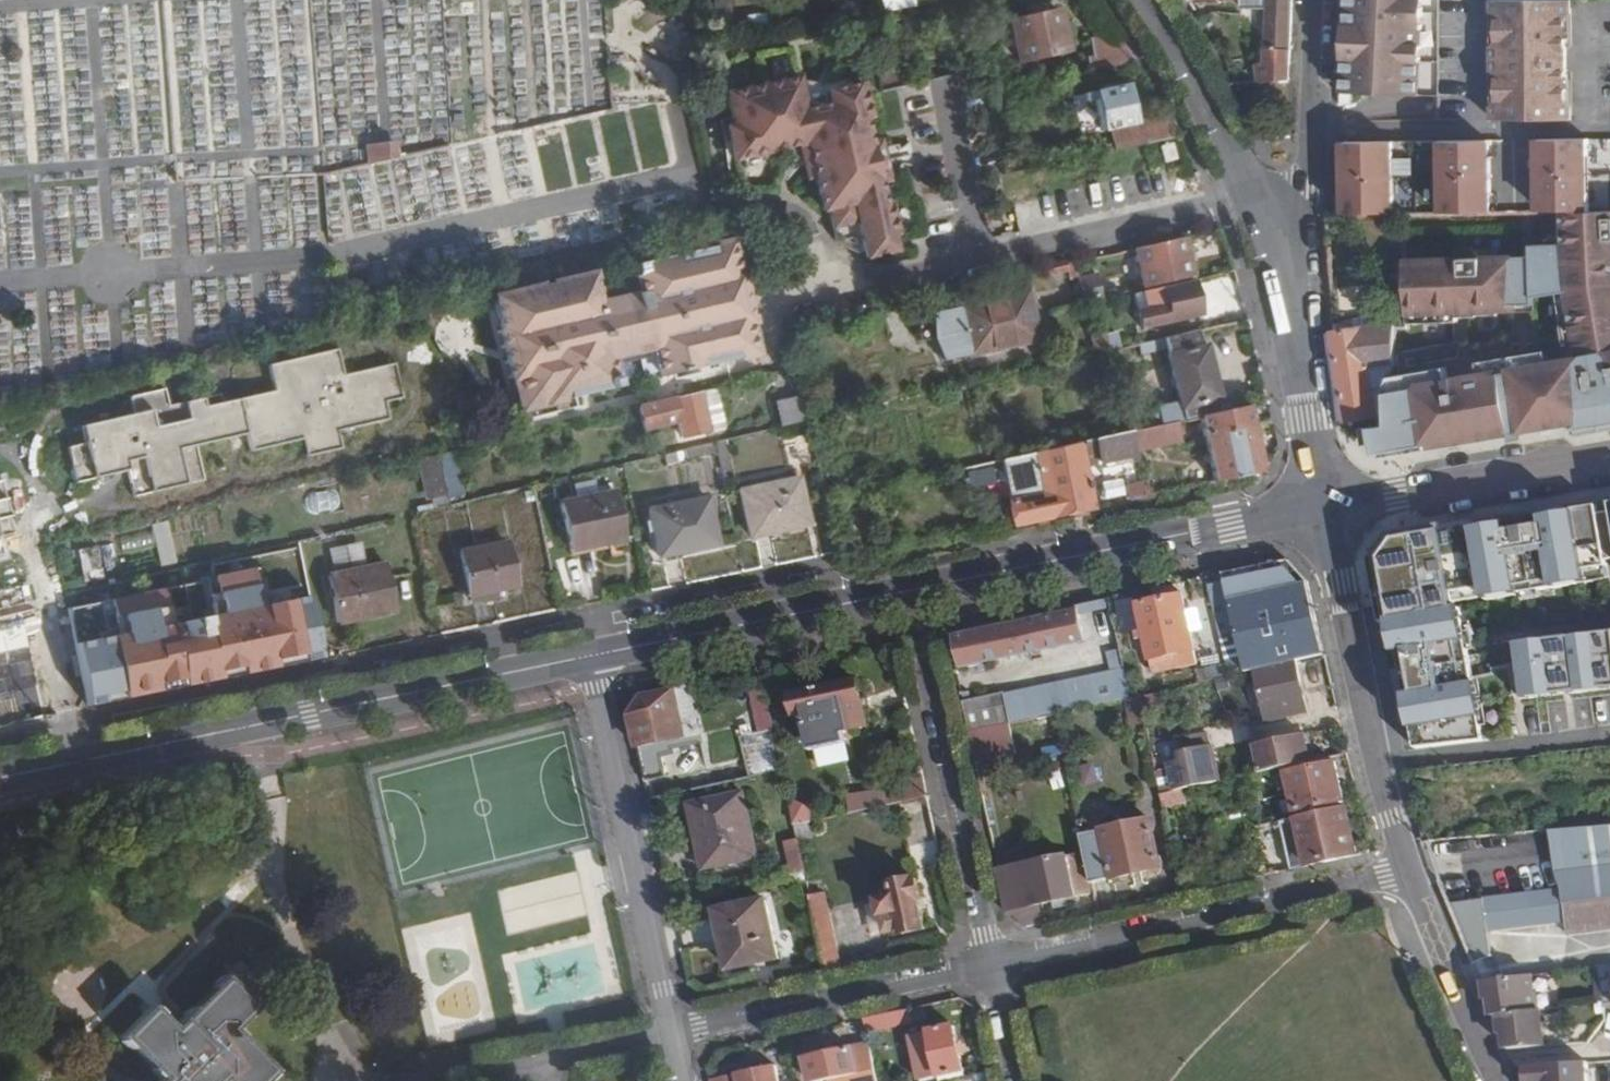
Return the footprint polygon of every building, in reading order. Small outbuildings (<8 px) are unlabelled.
[(884,10),(916,7),(916,0),(883,0),(884,10)] [(1241,7),(1266,7),(1264,62),(1255,63),(1257,82),(1288,81),(1291,0),(1241,0),(1241,7)] [(1423,0),(1357,0),(1356,24),(1349,23),(1348,57),(1354,57),(1353,75),(1353,93),(1413,96),(1415,60),(1421,60),(1421,43),(1416,43),(1416,26),(1422,27),(1423,0)] [(1349,23),(1356,24),(1357,0),(1350,0),(1349,23)] [(1437,0),(1423,0),(1422,27),(1421,43),(1421,60),(1419,96),(1437,97),(1437,0)] [(1493,0),(1437,0),(1437,97),(1438,108),(1438,120),(1460,120),(1495,120),(1495,108),(1500,101),(1500,77),(1495,74),(1494,46),(1499,40),(1499,18),(1493,15),(1493,0)] [(1574,0),(1493,0),(1493,15),(1499,18),(1499,40),(1494,46),(1495,74),(1500,77),(1500,101),(1495,108),(1495,120),(1575,119),(1574,107),(1568,99),(1567,20),(1573,11),(1574,0)] [(1573,11),(1567,20),(1568,99),(1574,107),(1575,119),(1599,119),(1609,119),(1609,0),(1574,0),(1573,11)] [(1016,66),(1065,54),(1055,10),(1040,13),(1038,7),(1017,12),(1018,18),(1006,21),(1016,66)] [(1091,60),(1128,54),(1118,39),(1088,44),(1091,60)] [(914,66),(879,73),(881,91),(917,83),(914,66)] [(899,246),(890,208),(885,209),(879,185),(889,183),(880,144),(872,146),(867,121),(872,120),(865,84),(830,92),(807,97),(810,111),(784,116),(780,96),(777,84),(727,94),(734,127),(727,128),(733,161),(746,159),(748,168),(762,165),(760,155),(791,149),(807,146),(810,163),(803,165),(806,180),(814,179),(821,213),(828,211),(835,244),(860,239),(863,254),(865,260),(894,254),(892,247),(899,246)] [(828,86),(780,96),(784,116),(810,111),(807,97),(830,92),(828,86)] [(1130,124),(1123,88),(1092,93),(1080,101),(1083,112),(1096,115),(1099,130),(1130,124)] [(1104,131),(1108,152),(1141,145),(1175,137),(1164,117),(1104,131)] [(497,136),(512,133),(510,119),(495,120),(497,136)] [(1505,139),(1445,140),(1447,215),(1506,214),(1505,139)] [(366,167),(398,160),(396,143),(375,144),(375,145),(364,145),(366,167)] [(807,146),(791,149),(793,157),(803,165),(810,163),(807,146)] [(1404,202),(1404,153),(1355,153),(1355,203),(1404,202)] [(1597,195),(1597,211),(1609,211),(1609,194),(1597,195)] [(1576,435),(1593,433),(1609,430),(1609,211),(1597,211),(1566,211),(1567,242),(1534,243),(1535,256),(1409,258),(1410,316),(1536,311),(1537,296),(1569,291),(1580,358),(1388,391),(1394,426),(1382,428),(1386,458),(1409,454),(1450,448),(1490,442),(1551,432),(1575,429),(1576,435)] [(1183,238),(1133,249),(1141,288),(1192,278),(1183,238)] [(724,244),(705,248),(714,290),(732,288),(738,312),(720,318),(726,342),(753,336),(749,320),(755,320),(743,269),(737,270),(731,240),(723,242),(724,244)] [(571,279),(493,297),(499,325),(494,326),(505,375),(511,374),(515,389),(613,367),(610,354),(651,345),(654,358),(726,342),(720,318),(738,312),(732,288),(714,290),(705,248),(614,269),(619,294),(611,295),(612,300),(578,308),(571,279)] [(1027,275),(1009,279),(1012,296),(1025,293),(1030,291),(1027,275)] [(1097,275),(1076,280),(1081,301),(1096,298),(1101,297),(1102,297),(1097,275)] [(1141,288),(1135,289),(1140,309),(1110,316),(1114,334),(1200,315),(1192,278),(1141,288)] [(1405,313),(1404,285),(1390,286),(1390,313),(1405,313)] [(966,353),(967,355),(1036,339),(1025,293),(1012,296),(956,308),(956,312),(932,317),(933,338),(943,358),(966,353)] [(1405,313),(1390,313),(1391,322),(1395,322),(1394,328),(1403,328),(1406,328),(1405,313)] [(1391,322),(1332,330),(1331,330),(1345,420),(1377,416),(1370,366),(1390,363),(1394,328),(1395,322),(1391,322)] [(1199,341),(1197,331),(1133,346),(1135,357),(1164,351),(1178,411),(1180,410),(1182,421),(1199,418),(1218,413),(1215,400),(1218,399),(1203,340),(1199,341)] [(753,336),(726,342),(729,358),(749,354),(750,357),(758,354),(753,336)] [(726,342),(654,358),(658,374),(729,358),(726,342)] [(249,452),(301,440),(305,459),(341,450),(337,432),(390,420),(386,403),(402,400),(395,363),(342,375),(337,349),(267,364),(272,391),(220,402),(219,395),(168,406),(164,388),(128,397),(131,414),(79,427),(82,444),(66,448),(74,484),(126,473),(132,497),(203,481),(195,447),(245,435),(249,452)] [(1390,363),(1370,366),(1377,416),(1384,414),(1384,387),(1390,363)] [(613,367),(515,389),(519,407),(617,384),(613,367)] [(714,392),(698,395),(708,430),(723,427),(714,392)] [(708,430),(698,395),(637,410),(641,430),(677,422),(680,436),(708,430)] [(807,421),(804,405),(778,411),(781,427),(807,421)] [(1248,406),(1221,412),(1218,413),(1199,418),(1213,483),(1261,473),(1248,406)] [(1179,439),(1175,422),(1129,433),(1132,450),(1179,439)] [(1009,502),(1007,503),(1011,525),(1090,509),(1081,469),(1080,464),(1094,461),(1096,466),(1133,458),(1132,450),(1129,433),(1033,454),(1000,461),(1009,502)] [(716,452),(714,443),(683,450),(685,459),(716,452)] [(464,494),(454,449),(437,454),(446,498),(464,494)] [(679,451),(662,456),(664,465),(681,461),(679,451)] [(993,464),(967,472),(972,490),(998,482),(993,464)] [(748,537),(807,526),(797,479),(738,491),(748,537)] [(1146,479),(1127,485),(1132,501),(1152,494),(1146,479)] [(11,535),(0,488),(0,537),(11,535)] [(625,540),(615,491),(559,502),(569,552),(625,540)] [(716,544),(706,497),(647,511),(657,556),(716,544)] [(1548,508),(1414,531),(1390,535),(1371,564),(1382,629),(1403,708),(1414,751),(1447,747),(1486,743),(1464,602),(1609,583),(1609,498),(1548,508)] [(167,521),(152,524),(160,563),(175,560),(167,521)] [(120,538),(122,553),(154,547),(151,533),(120,538)] [(330,547),(333,562),(365,557),(363,542),(330,547)] [(469,595),(498,589),(515,587),(507,542),(460,552),(469,595)] [(105,578),(98,545),(78,550),(84,582),(105,578)] [(1286,561),(1221,575),(1223,583),(1208,586),(1225,664),(1203,667),(1206,682),(1234,676),(1250,672),(1257,671),(1295,663),(1324,656),(1308,584),(1286,561)] [(395,611),(386,563),(326,576),(335,623),(395,611)] [(256,566),(65,609),(87,706),(199,683),(320,658),(306,593),(265,602),(256,566)] [(25,599),(22,587),(0,592),(0,605),(25,599)] [(499,597),(498,589),(469,595),(470,603),(499,597)] [(1182,596),(1135,605),(1147,659),(1150,659),(1153,672),(1175,667),(1175,666),(1172,654),(1192,650),(1193,650),(1182,596)] [(44,674),(29,610),(0,616),(0,647),(8,682),(44,674)] [(953,638),(960,670),(1084,643),(1077,611),(953,638)] [(1516,648),(1523,707),(1609,696),(1609,636),(1516,648)] [(1172,654),(1175,666),(1195,662),(1192,650),(1172,654)] [(1306,714),(1295,663),(1257,671),(1259,679),(1267,722),(1306,714)] [(1124,668),(1004,695),(1010,724),(1022,722),(1056,714),(1129,698),(1130,698),(1124,668)] [(1259,679),(1257,671),(1250,672),(1251,681),(1259,679)] [(841,733),(867,727),(857,682),(793,695),(798,715),(806,713),(807,716),(808,715),(811,728),(839,722),(841,733)] [(689,686),(638,697),(627,715),(635,750),(699,734),(689,686)] [(1004,695),(963,704),(969,734),(996,728),(1009,725),(1010,724),(1004,695)] [(733,707),(750,779),(781,772),(766,700),(733,707)] [(1065,758),(1056,714),(1022,722),(1029,734),(1035,764),(1065,758)] [(996,728),(969,734),(975,763),(1015,754),(1009,725),(996,728)] [(1206,734),(1175,741),(1178,754),(1210,748),(1206,734)] [(1310,762),(1304,734),(1251,746),(1257,774),(1270,771),(1310,762)] [(1174,793),(1217,784),(1210,748),(1178,754),(1165,757),(1174,793)] [(1344,801),(1335,761),(1288,772),(1296,811),(1344,801)] [(921,778),(902,781),(891,782),(896,804),(926,798),(921,778)] [(884,788),(850,795),(853,812),(887,806),(884,788)] [(757,857),(742,794),(689,806),(703,868),(757,857)] [(1351,835),(1345,808),(1278,823),(1282,838),(1296,835),(1299,846),(1351,835)] [(1085,854),(1091,884),(1161,868),(1150,820),(1111,828),(1108,814),(1078,820),(1085,854)] [(1549,831),(1558,887),(1561,904),(1609,898),(1609,826),(1549,831)] [(1296,835),(1282,838),(1285,849),(1299,846),(1296,835)] [(1357,857),(1351,835),(1299,846),(1301,855),(1287,859),(1289,872),(1357,857)] [(803,871),(796,841),(784,844),(790,874),(803,871)] [(1301,855),(1299,846),(1285,849),(1287,859),(1301,855)] [(995,855),(999,872),(1019,867),(1015,850),(995,855)] [(1039,905),(1093,893),(1091,884),(1085,854),(1019,867),(999,872),(1009,915),(1030,929),(1025,908),(1033,906),(1039,905)] [(919,900),(916,879),(899,883),(902,897),(880,902),(887,933),(902,931),(902,934),(922,930),(916,900),(919,900)] [(1488,932),(1566,922),(1568,935),(1609,930),(1609,898),(1561,904),(1558,887),(1482,898),(1448,904),(1467,953),(1489,950),(1488,932)] [(825,971),(839,968),(824,893),(809,897),(825,971)] [(778,960),(765,902),(717,912),(729,970),(778,960)] [(1025,908),(1030,929),(1043,926),(1039,905),(1033,906),(1025,908)] [(1483,981),(1482,992),(1486,1001),(1490,1002),(1489,1009),(1492,1015),(1497,1017),(1497,1028),(1506,1051),(1544,1047),(1540,1011),(1536,1012),(1532,975),(1483,981)] [(222,977),(170,1029),(148,1007),(118,1038),(159,1079),(157,1080),(220,1080),(221,1080),(264,1080),(273,1072),(232,1030),(254,1008),(222,977)] [(1599,979),(1603,1007),(1609,1007),(1609,978),(1599,979)] [(901,1012),(863,1021),(867,1036),(905,1028),(901,1012)] [(952,1027),(911,1038),(920,1080),(925,1080),(963,1072),(952,1027)] [(869,1045),(856,1048),(856,1049),(807,1061),(812,1080),(818,1080),(831,1078),(832,1080),(877,1080),(869,1045)] [(710,1080),(778,1080),(775,1066),(710,1080)]
